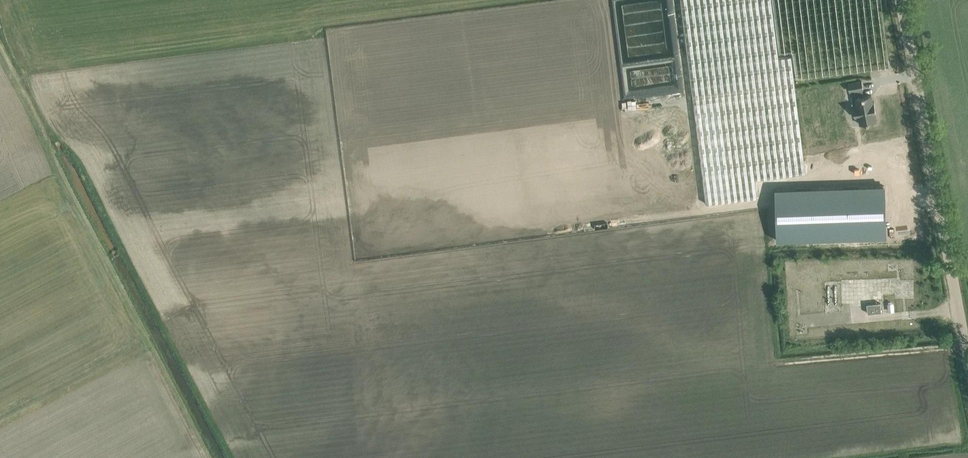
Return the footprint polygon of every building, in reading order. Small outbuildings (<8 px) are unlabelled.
[(806,174),(792,56),(779,58),(772,0),(681,0),(706,203),(757,196),(755,179),(806,174)] [(859,116),(860,124),(876,121),(875,113),(876,113),(874,103),(873,103),(871,95),(864,96),(862,89),(863,88),(862,81),(848,83),(849,91),(855,90),(856,98),(857,106),(853,107),(853,108),(853,110),(853,111),(853,113),(854,114),(855,115),(855,117),(859,116)] [(884,186),(775,189),(777,240),(886,237),(885,214),(885,211),(884,186)] [(867,304),(867,313),(881,312),(880,303),(867,304)]
